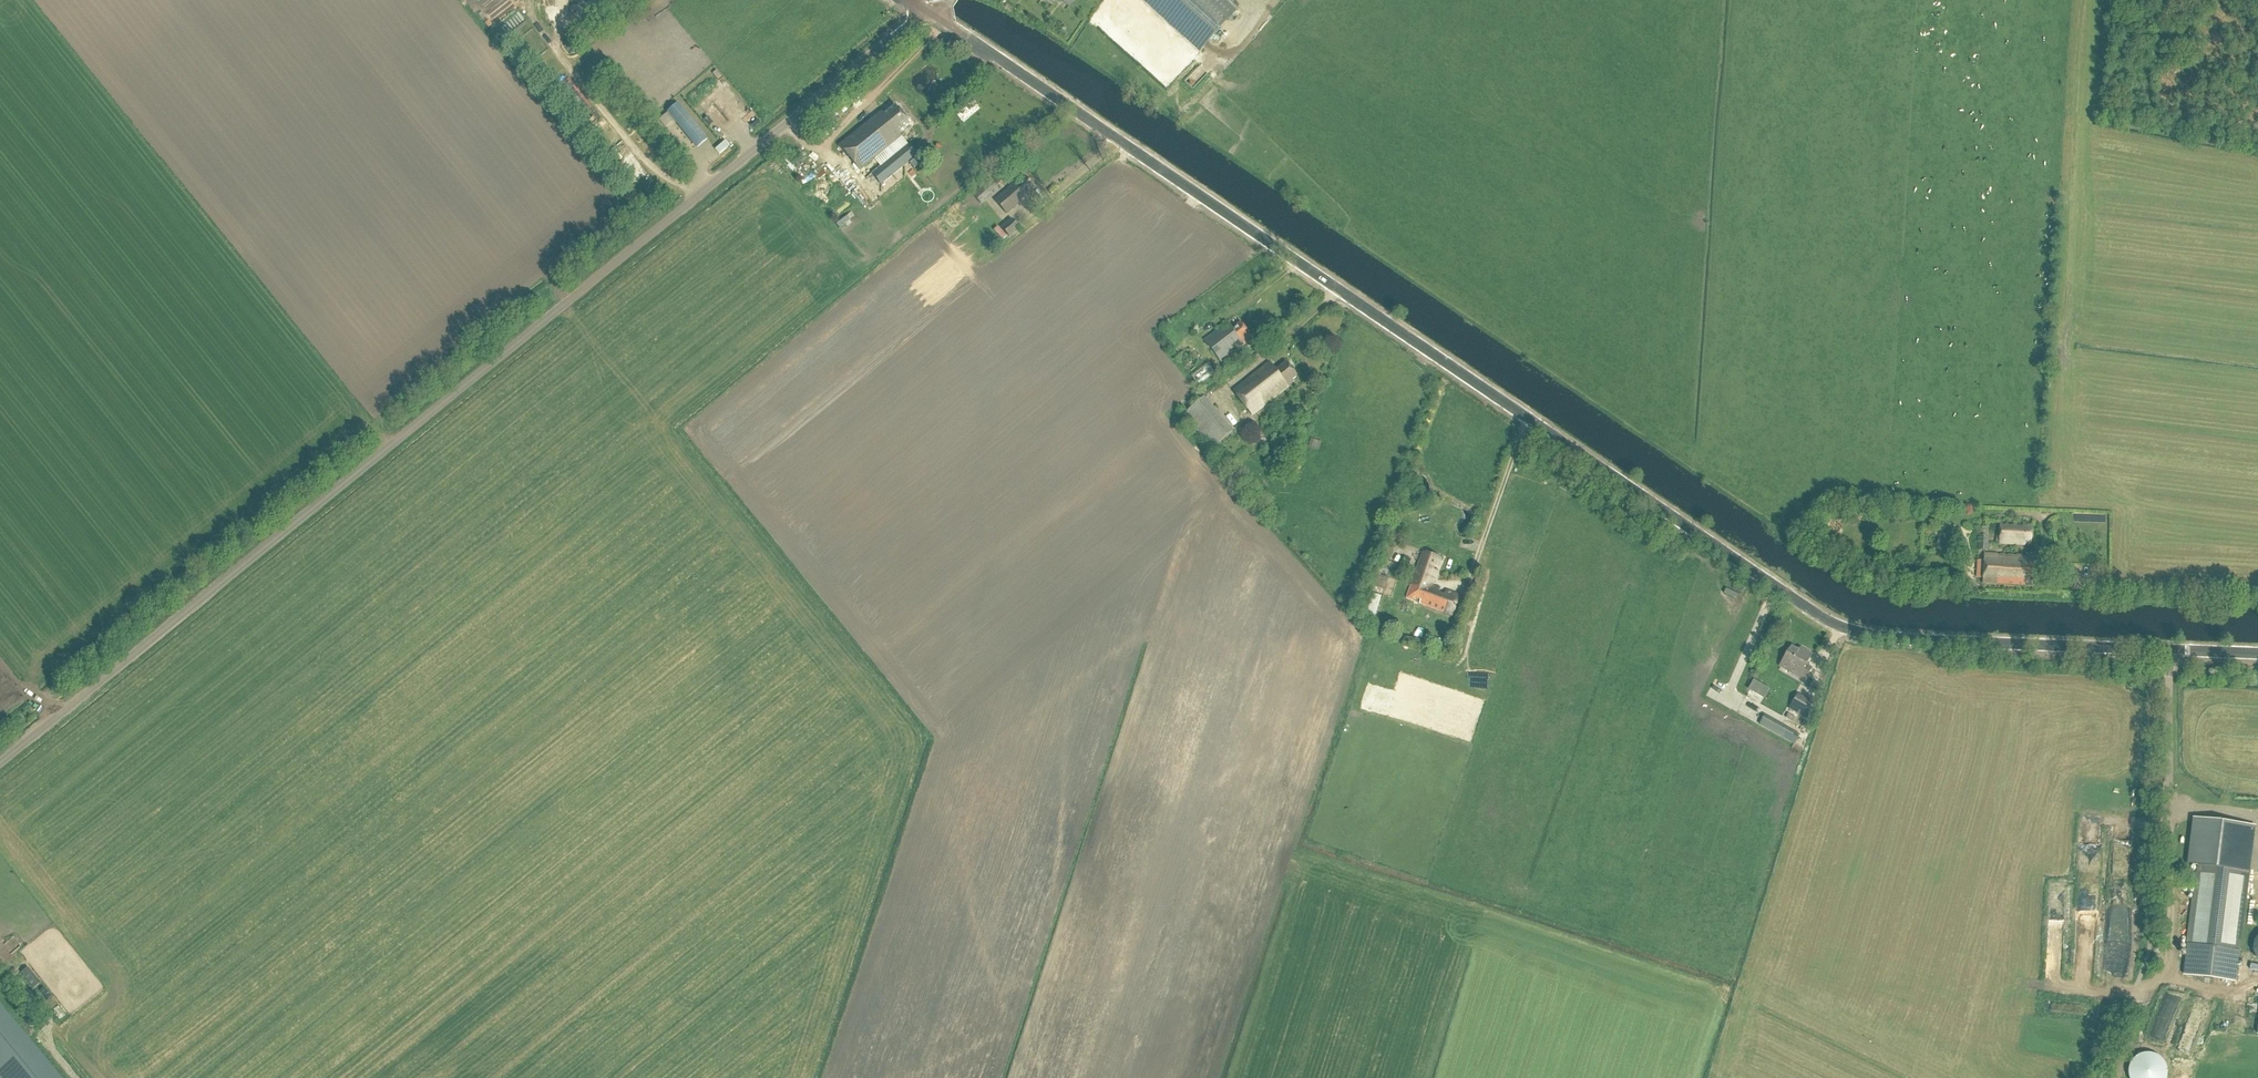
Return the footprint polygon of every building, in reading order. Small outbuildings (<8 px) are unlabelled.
[(485,15),(511,9),(509,0),(473,0),(476,12),(484,10),(485,15)] [(1228,0),(1141,0),(1200,54),(1240,11),(1228,0)] [(697,149),(708,140),(678,104),(667,113),(697,149)] [(909,124),(895,107),(885,115),(881,111),(838,146),(859,171),(902,136),(899,132),(909,124)] [(678,156),(689,146),(660,112),(648,122),(678,156)] [(710,128),(713,125),(707,118),(704,121),(710,128)] [(881,185),(916,158),(907,146),(872,174),(881,185)] [(914,169),(921,164),(917,159),(910,164),(914,169)] [(1006,214),(1021,201),(1018,199),(1033,186),(1023,175),(994,200),(1006,214)] [(981,205),(999,190),(991,181),(973,196),(981,205)] [(1009,238),(1020,229),(1011,219),(1001,228),(1009,238)] [(1257,341),(1242,322),(1231,331),(1226,325),(1204,342),(1222,365),(1247,345),(1249,347),(1257,341)] [(1297,378),(1286,364),(1276,371),(1270,364),(1233,393),(1252,417),(1292,384),(1291,382),(1297,378)] [(1182,381),(1186,385),(1196,378),(1189,368),(1172,379),(1176,385),(1182,381)] [(1212,449),(1232,432),(1204,398),(1183,414),(1212,449)] [(2014,527),(2008,527),(2008,525),(2001,524),(1999,545),(2033,547),(2034,526),(2014,525),(2014,527)] [(1979,536),(1978,551),(1989,552),(1989,537),(1979,536)] [(1379,558),(1390,562),(1395,547),(1384,544),(1379,558)] [(1444,597),(1438,594),(1439,589),(1431,587),(1440,560),(1422,554),(1406,600),(1413,603),(1415,597),(1421,599),(1419,604),(1440,611),(1440,609),(1447,611),(1446,613),(1452,616),(1459,596),(1446,592),(1444,597)] [(2026,558),(1983,555),(1981,582),(1993,583),(1993,585),(2025,587),(2025,579),(2034,579),(2035,556),(2026,556),(2026,558)] [(1410,567),(1413,560),(1406,557),(1403,564),(1410,567)] [(1376,575),(1372,586),(1384,590),(1388,578),(1376,575)] [(1368,596),(1370,583),(1360,582),(1358,594),(1368,596)] [(1802,652),(1792,647),(1781,667),(1806,681),(1812,670),(1805,666),(1812,654),(1803,649),(1802,652)] [(1755,681),(1750,690),(1756,694),(1761,685),(1755,681)] [(1805,719),(1814,703),(1799,695),(1790,710),(1805,719)] [(1789,724),(1792,717),(1776,709),(1772,716),(1789,724)] [(1795,745),(1801,736),(1765,716),(1760,726),(1795,745)] [(1746,724),(1742,730),(1776,751),(1780,746),(1746,724)] [(2187,864),(2199,866),(2188,945),(2187,945),(2183,976),(2234,983),(2238,952),(2249,873),(2255,828),(2193,819),(2187,864)] [(0,1011),(0,1077),(55,1077),(0,1011)] [(2209,1035),(2211,1017),(2204,1016),(2204,1017),(2193,1015),(2190,1032),(2209,1035)] [(2218,1015),(2215,1034),(2226,1036),(2228,1017),(2218,1015)] [(2155,1052),(2169,1056),(2173,1040),(2159,1037),(2155,1052)]
